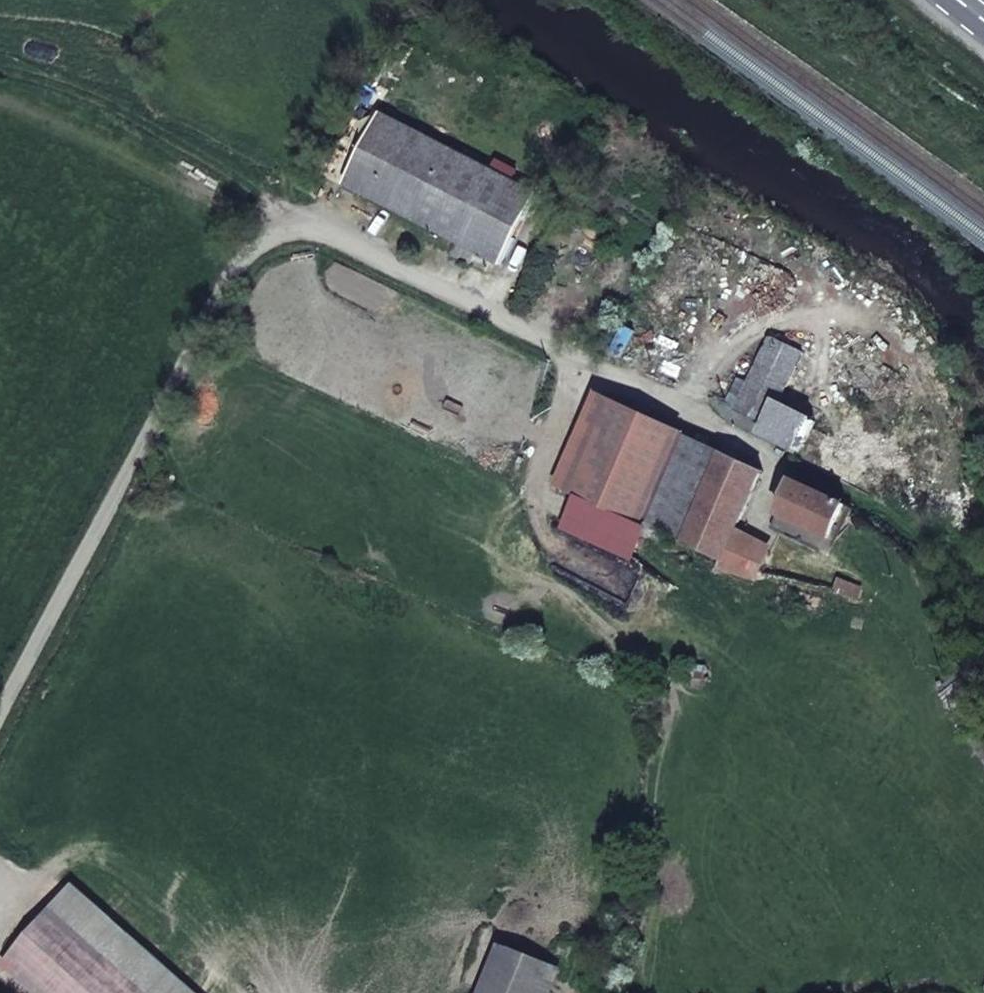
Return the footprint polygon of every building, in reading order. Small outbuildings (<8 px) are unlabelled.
[(382,113),(345,183),(458,243),(453,254),(470,263),(476,252),(503,265),(538,194),(382,113)] [(770,337),(734,409),(763,423),(757,435),(797,455),(816,422),(780,404),(805,355),(770,337)] [(640,524),(682,433),(609,399),(567,491),(640,524)] [(686,434),(643,525),(682,543),(719,560),(735,531),(763,471),(724,452),(686,434)] [(792,481),(778,513),(831,538),(845,506),(792,481)] [(778,513),(771,529),(824,554),(831,538),(778,513)] [(735,531),(719,560),(716,568),(753,577),(766,551),(735,531)] [(953,717),(983,761),(983,708),(959,674),(940,689),(944,694),(942,696),(955,715),(953,717)] [(10,960),(47,992),(195,992),(75,887),(54,911),(10,960)] [(480,992),(548,992),(558,969),(500,945),(480,992)]
